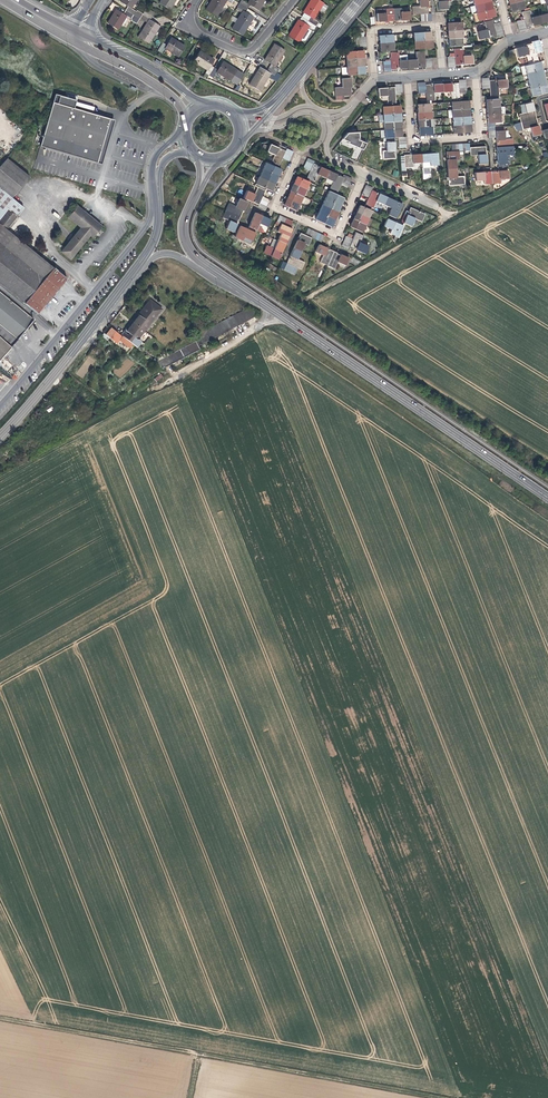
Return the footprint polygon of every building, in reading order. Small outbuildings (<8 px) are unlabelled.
[(128,6),(131,8),(137,0),(122,0),(121,2),(128,6)] [(159,3),(170,10),(175,2),(176,0),(161,0),(159,3)] [(227,1),(226,0),(212,0),(211,1),(206,10),(217,17),(227,1)] [(250,5),(247,3),(243,0),(242,0),(240,4),(248,9),(250,5)] [(247,3),(250,5),(259,10),(264,2),(265,0),(249,0),(247,3)] [(314,19),(319,11),(324,3),(319,0),(311,0),(308,4),(303,12),(310,17),(314,19)] [(447,10),(447,1),(450,1),(450,0),(438,0),(438,2),(439,10),(447,10)] [(492,5),(491,1),(474,5),(470,6),(472,14),(476,13),(493,9),(492,5)] [(525,9),(523,1),(509,5),(511,9),(511,12),(525,9)] [(328,6),(324,3),(319,11),(322,13),(322,14),(326,12),(325,11),(328,6)] [(243,11),(246,12),(248,9),(240,4),(238,7),(243,11)] [(131,8),(128,6),(126,10),(139,19),(143,14),(137,10),(136,11),(131,8)] [(428,6),(420,6),(412,7),(413,14),(417,14),(421,14),(424,14),(428,14),(428,6)] [(147,7),(144,11),(152,16),(153,16),(155,12),(147,7)] [(402,20),(401,12),(401,8),(394,9),(394,21),(402,20)] [(118,30),(127,16),(124,14),(116,9),(111,16),(107,23),(118,30)] [(385,9),(385,13),(387,13),(388,21),(394,21),(394,9),(393,9),(391,9),(385,9)] [(494,12),(493,9),(476,13),(478,21),(484,20),(484,22),(492,20),(492,18),(495,17),(494,12)] [(126,10),(124,14),(127,16),(131,19),(131,20),(136,24),(137,23),(139,19),(126,10)] [(534,26),(532,17),(530,10),(522,12),(524,19),(525,23),(526,27),(526,28),(531,26),(534,26)] [(148,23),(150,19),(152,16),(144,11),(143,14),(139,19),(137,23),(138,25),(141,20),(146,22),(148,23)] [(246,12),(243,11),(232,29),(243,36),(249,26),(254,17),(252,16),(246,12)] [(410,11),(408,12),(401,12),(402,20),(406,20),(410,20),(410,11)] [(387,13),(385,13),(377,14),(378,22),(383,21),(388,21),(387,13)] [(547,13),(540,15),(542,23),(547,22),(547,13)] [(540,15),(532,17),(534,26),(542,23),(540,15)] [(319,22),(314,19),(310,17),(308,21),(316,26),(319,22)] [(156,23),(150,19),(148,23),(138,37),(148,44),(155,34),(160,26),(156,23)] [(308,28),(309,27),(306,24),(298,20),(294,27),(288,36),(299,43),(301,40),(308,28)] [(495,31),(494,27),(493,24),(492,20),(484,22),(486,29),(478,31),(480,40),(492,37),(496,35),(496,34),(495,31)] [(306,24),(309,27),(313,29),(314,29),(316,26),(308,21),(306,24)] [(448,28),(448,32),(462,31),(461,22),(448,23),(448,28)] [(306,41),(312,31),(308,28),(301,40),(304,41),(306,41)] [(449,36),(449,39),(462,38),(462,31),(448,32),(449,36)] [(432,32),(414,33),(414,41),(432,40),(432,36),(432,32)] [(394,42),(393,35),(380,35),(380,39),(380,43),(394,42)] [(178,42),(171,37),(167,45),(164,48),(166,49),(178,57),(185,46),(178,42)] [(463,46),(462,38),(449,39),(449,43),(449,46),(463,46)] [(432,44),(432,40),(414,41),(415,49),(433,48),(432,44)] [(394,50),(394,42),(380,43),(381,47),(381,51),(394,50)] [(163,54),(166,49),(164,48),(167,45),(163,43),(158,51),(163,54)] [(271,64),(276,66),(285,51),(274,44),(270,51),(265,60),(271,64)] [(530,54),(525,55),(527,62),(528,65),(538,62),(535,52),(534,48),(533,45),(533,44),(528,46),(530,54)] [(530,54),(528,46),(522,47),(516,49),(518,57),(519,56),(525,55),(530,54)] [(464,64),(463,56),(463,49),(455,49),(455,53),(455,57),(455,61),(456,64),(456,65),(460,65),(464,64)] [(346,52),(347,59),(364,58),(364,55),(364,50),(346,52)] [(207,70),(211,65),(214,59),(207,55),(200,51),(193,62),(207,70)] [(416,52),(416,59),(417,67),(420,67),(425,67),(424,66),(424,62),(424,59),(423,51),(416,52)] [(400,69),(399,60),(399,53),(391,53),(391,61),(391,64),(391,68),(392,69),(397,69),(400,69)] [(524,63),(527,62),(525,55),(519,56),(520,62),(524,63)] [(463,56),(464,64),(472,64),(472,56),(463,56)] [(347,59),(347,67),(365,66),(365,62),(364,58),(347,59)] [(408,68),(417,67),(416,59),(407,60),(408,68)] [(407,60),(399,60),(400,69),(408,68),(407,60)] [(218,70),(216,72),(230,81),(237,70),(230,66),(223,61),(218,70)] [(541,62),(538,62),(528,65),(524,66),(526,73),(543,69),(542,65),(541,62)] [(276,66),(271,64),(269,67),(277,73),(280,69),(276,66)] [(211,65),(207,70),(206,73),(209,76),(214,67),(211,65)] [(365,70),(365,66),(347,67),(348,75),(365,74),(365,70)] [(216,72),(218,70),(214,67),(209,76),(213,78),(216,72)] [(260,91),(271,74),(267,71),(260,67),(255,75),(249,84),(260,91)] [(269,67),(267,71),(271,74),(275,76),(277,73),(269,67)] [(544,73),(543,69),(526,73),(528,81),(545,76),(544,73)] [(546,80),(545,76),(528,81),(530,89),(547,84),(546,80)] [(342,78),(343,87),(351,86),(350,78),(342,78)] [(490,89),(498,88),(507,88),(506,79),(499,80),(489,80),(490,82),(490,85),(490,89)] [(447,92),(451,92),(451,83),(442,84),(443,92),(447,92)] [(460,93),(459,91),(459,87),(459,84),(459,83),(455,83),(451,83),(451,92),(452,99),(460,98),(460,93)] [(435,100),(434,93),(434,84),(430,85),(426,85),(426,86),(426,90),(426,93),(427,101),(435,100)] [(434,84),(434,93),(443,92),(442,84),(434,84)] [(547,84),(530,89),(532,96),(547,92),(547,87),(547,84)] [(351,86),(343,87),(335,87),(336,96),(345,95),(352,95),(351,90),(351,86)] [(396,103),(395,95),(395,92),(395,88),(395,87),(388,87),(378,88),(378,96),(387,96),(388,104),(396,103)] [(498,88),(490,89),(491,96),(498,96),(499,96),(498,88)] [(499,99),(498,99),(490,99),(486,99),(486,104),(487,108),(500,107),(499,99)] [(452,102),(452,110),(470,108),(469,105),(469,101),(452,102)] [(524,104),(526,112),(535,110),(532,102),(524,104)] [(109,119),(52,103),(43,136),(52,138),(100,152),(109,119)] [(418,108),(418,112),(431,111),(430,103),(417,104),(418,108)] [(383,106),(383,114),(401,113),(401,110),(400,105),(383,106)] [(500,114),(500,107),(487,108),(487,111),(487,115),(500,114)] [(470,108),(452,110),(453,117),(470,116),(470,112),(470,108)] [(535,110),(526,112),(519,114),(521,122),(536,118),(536,114),(535,110)] [(431,112),(431,111),(418,112),(418,116),(418,119),(434,118),(434,112),(431,112)] [(401,116),(401,113),(383,114),(384,122),(401,121),(401,116)] [(488,123),(495,122),(501,122),(500,114),(487,115),(487,119),(488,123)] [(470,120),(470,116),(453,117),(453,125),(471,124),(470,120)] [(435,126),(434,118),(418,119),(419,123),(419,127),(435,126)] [(523,129),(530,128),(538,126),(537,121),(536,118),(521,122),(523,129)] [(401,125),(401,121),(384,122),(384,130),(402,129),(401,125)] [(516,132),(523,130),(521,122),(514,124),(516,132)] [(471,127),(471,124),(453,125),(454,133),(471,132),(471,127)] [(435,127),(435,126),(419,127),(419,132),(419,136),(433,135),(432,127),(435,127)] [(505,139),(504,134),(504,131),(504,126),(496,127),(496,130),(496,134),(496,137),(496,140),(505,139)] [(538,126),(530,128),(532,136),(541,134),(538,126)] [(402,133),(402,129),(384,130),(385,138),(386,138),(394,137),(399,137),(402,137),(402,133)] [(348,142),(363,150),(367,143),(360,140),(359,132),(348,132),(343,139),(349,141),(348,142)] [(52,138),(43,136),(42,138),(41,142),(50,145),(51,144),(52,138)] [(386,138),(387,151),(395,150),(394,137),(386,138)] [(512,138),(510,139),(505,139),(496,140),(497,144),(497,147),(513,146),(512,138)] [(266,152),(274,155),(278,148),(270,145),(266,152)] [(470,155),(478,155),(486,154),(486,146),(478,147),(470,147),(470,151),(470,155)] [(497,155),(506,155),(513,154),(513,146),(497,147),(497,152),(497,155)] [(282,150),(278,148),(274,155),(270,165),(278,168),(282,159),(283,155),(285,152),(285,151),(282,150)] [(395,150),(387,151),(383,151),(383,159),(396,158),(395,153),(395,150)] [(447,160),(455,160),(459,159),(459,152),(456,152),(452,152),(447,152),(447,157),(447,160)] [(421,154),(421,162),(430,162),(432,162),(432,153),(427,154),(421,154)] [(430,162),(430,166),(438,165),(437,153),(432,153),(432,162),(430,162)] [(412,155),(413,163),(421,162),(421,154),(412,155)] [(486,154),(478,155),(478,163),(487,163),(486,154)] [(404,155),(404,156),(405,167),(413,166),(413,163),(412,155),(408,155),(404,155)] [(506,155),(497,155),(498,164),(506,163),(506,155)] [(12,197),(29,176),(7,158),(0,165),(0,187),(12,197)] [(455,160),(447,160),(448,169),(456,168),(455,160)] [(265,163),(262,170),(278,177),(279,173),(281,170),(278,168),(270,165),(265,163)] [(314,182),(317,175),(321,167),(313,164),(311,168),(310,171),(307,178),(314,182)] [(430,166),(422,166),(422,177),(423,179),(431,179),(430,166)] [(324,169),(321,167),(317,175),(325,178),(328,171),(324,169)] [(448,169),(448,177),(456,177),(456,168),(448,169)] [(262,170),(259,177),(275,184),(276,180),(278,177),(262,170)] [(500,171),(500,179),(509,178),(508,170),(500,171)] [(336,174),(328,171),(325,178),(324,181),(331,185),(329,188),(337,192),(340,185),(342,182),(343,178),(344,177),(336,174)] [(484,172),(484,180),(484,184),(493,183),(492,171),(488,172),(484,172)] [(500,179),(500,171),(495,171),(492,171),(493,183),(500,183),(500,179)] [(484,180),(484,172),(476,172),(476,181),(484,180)] [(464,176),(456,177),(448,177),(449,181),(449,185),(464,184),(464,176)] [(273,187),(275,184),(259,177),(255,184),(266,189),(271,191),(273,187)] [(295,181),(294,184),(306,189),(309,182),(297,177),(295,181)] [(257,187),(254,194),(251,202),(258,205),(259,203),(261,200),(262,197),(263,194),(266,189),(255,184),(255,186),(257,187)] [(302,196),(306,189),(294,184),(292,187),(290,191),(302,196)] [(9,210),(16,216),(23,207),(12,197),(0,187),(0,219),(9,210)] [(376,201),(379,194),(377,193),(371,190),(371,191),(370,194),(368,198),(365,204),(373,208),(376,201)] [(243,198),(251,202),(254,194),(247,191),(243,198)] [(299,203),(302,196),(290,191),(289,194),(287,198),(299,203)] [(328,191),(325,198),(341,205),(342,202),(344,198),(328,191)] [(379,194),(376,201),(383,204),(386,197),(379,194)] [(391,208),(395,201),(386,197),(383,204),(391,208)] [(296,211),(299,203),(287,198),(286,201),(284,205),(296,211)] [(339,209),(341,205),(325,198),(322,205),(338,212),(339,209)] [(239,199),(236,206),(243,210),(247,202),(239,199)] [(395,201),(391,208),(388,215),(395,218),(402,204),(397,202),(395,201)] [(243,210),(236,206),(229,203),(225,211),(240,217),(241,214),(243,210)] [(336,216),(338,212),(322,205),(319,212),(334,219),(336,216)] [(358,209),(356,212),(368,218),(371,211),(360,205),(358,209)] [(68,217),(81,228),(90,235),(92,236),(101,226),(90,217),(77,206),(68,217)] [(408,212),(407,215),(414,218),(421,221),(423,216),(424,214),(418,211),(410,208),(408,212)] [(0,219),(0,224),(6,229),(17,216),(16,216),(9,210),(0,219)] [(229,221),(236,224),(238,221),(240,217),(225,211),(222,218),(229,221)] [(333,223),(334,219),(319,212),(315,219),(331,226),(333,223)] [(365,225),(368,218),(356,212),(355,216),(353,219),(365,225)] [(248,227),(256,230),(258,226),(259,223),(262,216),(260,215),(255,213),(248,227)] [(414,218),(407,215),(407,216),(406,217),(404,216),(401,222),(411,226),(414,218)] [(262,216),(259,223),(267,227),(270,219),(262,216)] [(391,229),(395,222),(387,218),(383,226),(391,229)] [(362,232),(365,225),(353,219),(352,223),(350,227),(362,232)] [(236,224),(229,221),(226,229),(233,232),(236,224)] [(395,222),(391,229),(390,233),(397,236),(402,226),(399,224),(395,222)] [(6,229),(0,224),(0,283),(37,314),(66,278),(54,269),(34,252),(6,229)] [(289,228),(286,226),(283,225),(281,224),(277,232),(281,233),(288,237),(289,234),(292,229),(289,228)] [(251,240),(256,230),(248,227),(247,229),(244,228),(240,226),(235,237),(242,240),(244,237),(251,240)] [(70,259),(90,235),(81,228),(61,251),(70,259)] [(354,236),(353,239),(351,242),(350,245),(349,246),(364,253),(368,246),(360,243),(363,236),(355,232),(354,236)] [(288,237),(281,233),(277,241),(285,244),(288,237)] [(297,240),(304,243),(308,245),(311,238),(308,236),(305,235),(300,233),(298,237),(297,240)] [(394,242),(395,242),(397,236),(390,233),(389,235),(394,237),(393,240),(394,242)] [(283,249),(285,244),(277,241),(273,239),(270,246),(267,245),(264,253),(278,259),(283,249)] [(304,243),(297,240),(293,248),(301,251),(304,243)] [(320,262),(327,265),(333,251),(327,248),(318,244),(315,252),(323,255),(320,262)] [(293,248),(290,256),(297,259),(301,251),(293,248)] [(341,254),(333,251),(327,265),(334,268),(337,262),(345,265),(349,258),(341,254)] [(304,262),(297,259),(290,256),(288,260),(286,263),(297,268),(301,269),(304,262)] [(295,272),(297,268),(286,263),(283,270),(292,274),(295,272)] [(17,339),(25,329),(33,320),(0,292),(0,325),(17,339)] [(139,315),(150,324),(162,309),(149,300),(143,308),(138,314),(139,315)] [(193,336),(196,341),(198,346),(258,315),(249,307),(193,336)] [(132,323),(126,330),(138,339),(150,324),(139,315),(132,323)] [(11,346),(17,339),(0,325),(0,337),(11,346)] [(120,339),(123,336),(122,336),(119,333),(118,333),(111,328),(109,331),(106,335),(109,337),(113,340),(117,343),(120,339)] [(141,342),(138,339),(126,330),(122,336),(123,336),(131,342),(136,347),(141,342)] [(131,342),(123,336),(120,339),(128,346),(131,342)] [(0,337),(0,358),(5,353),(11,346),(0,337)] [(200,349),(198,346),(196,341),(155,362),(162,368),(200,349)] [(127,358),(114,372),(121,378),(133,363),(127,358)] [(161,373),(154,378),(157,382),(164,377),(161,373)]
